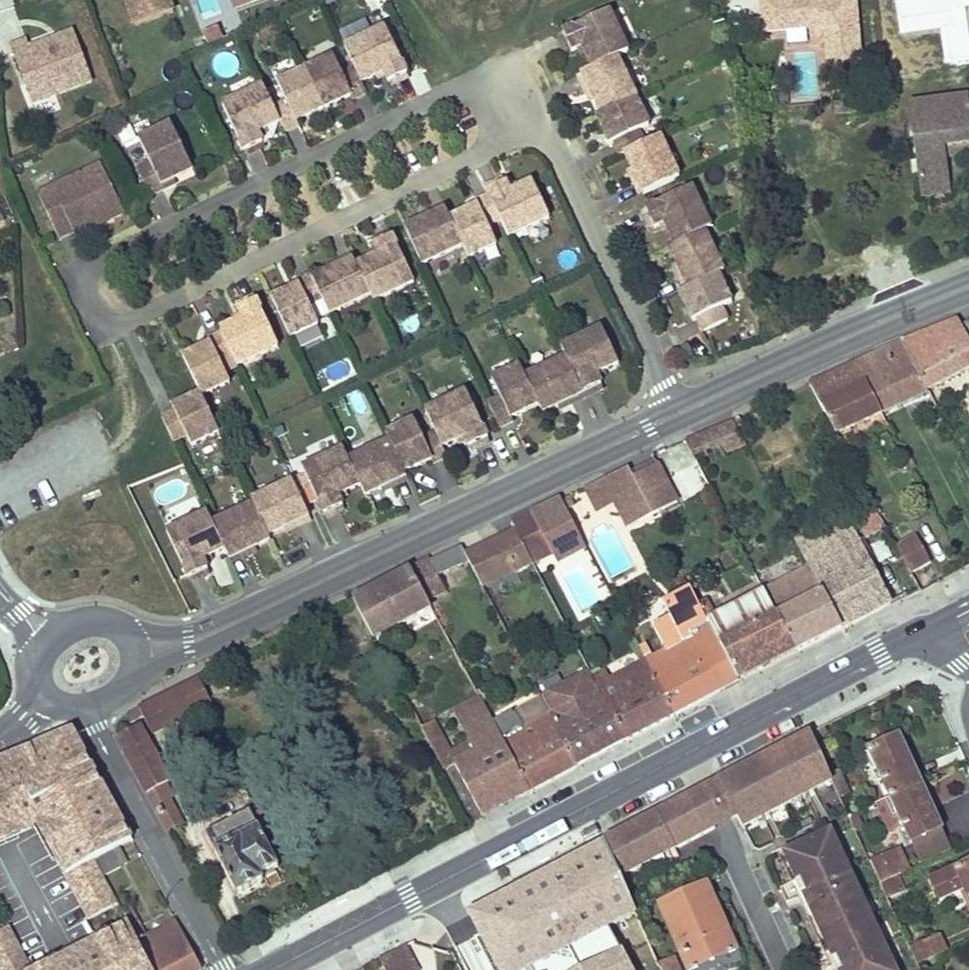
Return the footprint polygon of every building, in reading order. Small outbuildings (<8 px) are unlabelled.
[(134,27),(172,12),(167,0),(124,0),(134,27)] [(249,0),(231,0),(237,13),(251,6),(249,0)] [(616,54),(628,49),(609,8),(562,30),(570,48),(581,43),(591,66),(616,54)] [(220,27),(204,33),(208,44),(224,39),(220,27)] [(387,27),(346,47),(357,69),(363,83),(386,72),(391,82),(409,73),(387,27)] [(93,82),(73,30),(30,47),(27,40),(11,47),(34,106),(93,82)] [(567,50),(570,48),(562,30),(558,32),(567,50)] [(616,54),(591,66),(581,71),(593,96),(601,112),(636,95),(616,54)] [(363,83),(357,69),(341,76),(333,58),(306,70),(325,109),(351,96),(353,100),(368,93),(363,83)] [(281,121),(282,122),(286,132),(300,125),(298,121),(325,109),(306,70),(280,83),(289,101),(275,108),(276,111),(281,121)] [(590,98),(593,96),(581,71),(577,73),(590,98)] [(409,73),(391,82),(393,86),(411,77),(409,73)] [(275,108),(264,87),(224,106),(246,152),(264,143),(259,133),(282,122),(281,121),(276,111),(275,108)] [(614,140),(620,153),(625,151),(641,143),(645,141),(640,131),(651,126),(636,95),(601,112),(596,114),(610,142),(614,140)] [(910,105),(920,184),(947,181),(944,156),(943,146),(968,143),(968,97),(910,105)] [(193,170),(171,125),(140,140),(151,164),(137,170),(150,197),(165,190),(162,185),(193,170)] [(641,143),(625,151),(632,166),(644,191),(677,175),(658,135),(645,141),(641,143)] [(944,156),(968,153),(968,143),(943,146),(944,156)] [(60,239),(75,233),(97,222),(99,227),(126,214),(102,164),(39,193),(60,239)] [(640,193),(644,191),(632,166),(628,167),(640,193)] [(485,190),(486,193),(505,184),(503,181),(485,190)] [(947,181),(920,184),(921,195),(948,191),(947,181)] [(508,240),(549,220),(532,184),(510,195),(505,184),(486,193),(488,198),(500,221),(508,240)] [(702,230),(711,226),(691,185),(644,207),(653,225),(664,220),(674,243),(702,230)] [(500,221),(488,198),(473,205),(475,209),(450,221),(462,248),(468,259),(493,247),(485,228),(500,221)] [(650,227),(653,225),(644,207),(641,208),(650,227)] [(419,221),(420,225),(446,213),(444,209),(419,221)] [(462,248),(450,221),(446,213),(420,225),(408,231),(424,266),(462,248)] [(97,222),(75,233),(77,237),(99,227),(97,222)] [(674,243),(668,246),(675,261),(687,286),(716,272),(721,270),(702,230),(674,243)] [(375,245),(394,236),(392,233),(374,242),(375,245)] [(372,295),(375,302),(416,283),(394,236),(375,245),(380,255),(358,266),(372,295)] [(330,272),(355,260),(354,256),(329,269),(330,272)] [(372,295),(358,266),(355,260),(330,272),(318,278),(334,314),(372,295)] [(687,286),(675,261),(672,262),(684,288),(687,286)] [(687,286),(684,288),(677,291),(690,319),(695,318),(701,330),(725,319),(720,309),(731,304),(716,272),(687,286)] [(324,298),(313,275),(298,282),(300,286),(273,299),(292,337),(318,324),(309,306),(324,298)] [(239,309),(258,301),(256,297),(238,306),(239,309)] [(235,356),(240,366),(280,347),(258,301),(239,309),(245,320),(222,330),(224,334),(235,356)] [(900,342),(926,390),(968,368),(968,340),(961,324),(958,320),(900,342)] [(961,324),(968,340),(968,320),(961,324)] [(619,364),(601,328),(560,347),(566,358),(583,394),(601,385),(596,374),(619,364)] [(235,356),(224,334),(209,340),(211,344),(186,356),(203,393),(228,381),(220,363),(235,356)] [(900,342),(856,362),(881,411),(926,390),(900,342)] [(583,394),(566,358),(525,378),(538,405),(542,413),(569,400),(583,394)] [(856,362),(809,383),(809,385),(835,433),(881,411),(856,362)] [(503,398),(488,405),(499,429),(514,421),(512,418),(538,405),(525,378),(520,368),(494,380),(503,398)] [(601,385),(583,394),(584,397),(603,388),(601,385)] [(469,391),(427,411),(438,433),(445,447),(467,436),(472,446),(491,438),(469,391)] [(222,432),(203,393),(175,406),(177,411),(164,417),(176,442),(189,435),(194,446),(222,432)] [(583,394),(569,400),(571,404),(584,397),(583,394)] [(278,398),(263,405),(268,417),(283,410),(278,398)] [(733,421),(736,427),(741,424),(739,418),(733,421)] [(733,421),(713,429),(721,446),(725,453),(745,444),(736,427),(733,421)] [(445,447),(438,433),(423,440),(414,422),(389,434),(391,440),(407,472),(432,460),(434,464),(449,457),(445,447)] [(713,429),(685,441),(694,458),(721,446),(713,429)] [(197,445),(205,461),(221,453),(214,438),(197,445)] [(492,441),(491,438),(472,446),(474,450),(492,441)] [(362,485),(367,495),(384,487),(408,476),(407,472),(391,440),(350,460),(362,484),(362,485)] [(693,462),(684,445),(663,456),(671,473),(693,462)] [(350,460),(345,449),(305,468),(327,514),(345,505),(340,495),(362,485),(362,484),(350,460)] [(911,468),(903,453),(897,456),(906,470),(911,468)] [(629,470),(632,476),(657,464),(654,457),(629,470)] [(657,464),(632,476),(651,513),(676,501),(657,464)] [(629,470),(627,467),(602,478),(614,500),(627,526),(651,513),(632,476),(629,470)] [(408,476),(384,487),(386,491),(410,479),(408,476)] [(614,500),(602,478),(584,487),(597,509),(614,500)] [(256,504),(270,535),(287,527),(311,516),(294,481),(254,500),(256,504)] [(567,499),(562,501),(566,509),(571,506),(567,499)] [(256,547),(273,540),(270,535),(256,504),(214,524),(226,549),(231,559),(256,547)] [(345,505),(327,514),(328,518),(347,509),(345,505)] [(885,527),(873,505),(862,511),(868,521),(859,526),(865,538),(885,527)] [(531,512),(510,522),(515,531),(531,563),(552,552),(531,512)] [(214,524),(209,513),(168,532),(190,578),(209,570),(204,559),(226,549),(214,524)] [(311,516),(287,527),(289,531),(313,519),(311,516)] [(801,532),(793,536),(810,567),(840,625),(889,600),(857,539),(845,545),(840,536),(834,526),(805,541),(801,532)] [(853,530),(840,536),(845,545),(857,539),(853,530)] [(515,531),(465,554),(469,561),(481,586),(531,563),(515,531)] [(915,535),(895,546),(909,573),(930,562),(915,535)] [(884,540),(872,546),(880,563),(892,558),(884,540)] [(460,545),(454,548),(462,564),(469,561),(465,554),(460,545)] [(256,547),(231,559),(233,563),(258,551),(256,547)] [(454,548),(410,570),(426,600),(445,590),(438,576),(462,564),(454,548)] [(810,567),(764,590),(795,649),(840,625),(810,567)] [(209,570),(190,578),(192,582),(210,573),(209,570)] [(426,600),(410,570),(352,599),(372,637),(429,607),(426,600)] [(682,640),(646,660),(673,712),(738,679),(707,620),(698,601),(691,588),(663,602),(682,640)] [(714,616),(707,620),(738,679),(795,649),(764,590),(714,616)] [(704,598),(698,601),(707,620),(714,616),(704,598)] [(604,670),(590,677),(623,738),(673,712),(646,660),(609,679),(604,670)] [(539,698),(574,764),(623,738),(590,677),(588,672),(539,698)] [(197,679),(158,698),(172,722),(209,704),(197,679)] [(514,709),(490,721),(526,789),(574,764),(539,698),(538,695),(530,699),(538,718),(523,726),(514,709)] [(461,759),(453,763),(480,813),(526,789),(490,721),(477,697),(456,708),(469,733),(465,735),(469,742),(456,748),(461,759)] [(158,698),(127,714),(131,722),(144,716),(152,732),(172,722),(158,698)] [(434,722),(421,728),(443,769),(453,763),(461,759),(456,748),(450,751),(434,722)] [(139,727),(118,737),(123,749),(158,814),(172,806),(168,800),(172,798),(164,784),(168,781),(139,727)] [(0,761),(0,847),(35,830),(81,915),(114,899),(94,858),(132,839),(132,838),(71,728),(64,732),(0,761)] [(809,734),(718,781),(736,817),(742,828),(832,782),(809,734)] [(867,751),(888,797),(919,783),(897,737),(867,751)] [(718,781),(696,793),(715,828),(736,817),(718,781)] [(919,783),(888,797),(901,826),(909,844),(940,829),(919,783)] [(696,793),(603,842),(620,878),(715,828),(696,793)] [(888,797),(874,803),(887,833),(901,826),(888,797)] [(172,806),(158,814),(167,831),(182,824),(172,806)] [(248,811),(203,834),(236,894),(262,880),(259,874),(277,865),(248,811)] [(788,850),(802,880),(800,880),(804,889),(801,891),(809,908),(814,906),(844,969),(894,969),(830,831),(788,850)] [(603,842),(470,913),(499,969),(529,969),(637,916),(620,878),(603,842)] [(778,855),(831,969),(844,969),(814,906),(809,908),(801,891),(804,889),(800,880),(802,880),(788,850),(778,855)] [(892,853),(869,863),(879,885),(891,879),(898,877),(902,874),(892,853)] [(142,856),(130,861),(142,893),(155,888),(142,856)] [(930,881),(940,902),(965,891),(968,900),(968,862),(930,881)] [(898,877),(891,879),(898,894),(904,890),(898,877)] [(891,879),(879,885),(886,899),(898,894),(891,879)] [(658,903),(688,969),(733,969),(739,967),(703,884),(658,903)] [(120,907),(130,925),(138,941),(152,969),(196,969),(201,967),(176,920),(144,937),(127,904),(120,907)] [(113,934),(121,949),(138,941),(130,925),(113,934)] [(8,929),(0,933),(0,969),(29,969),(8,929)] [(111,956),(119,969),(152,969),(138,941),(121,949),(113,934),(102,939),(111,956)] [(936,937),(909,949),(916,966),(943,954),(936,937)] [(62,969),(84,969),(111,956),(102,939),(57,962),(62,969)] [(379,960),(383,969),(417,969),(404,946),(379,960)] [(623,950),(584,969),(633,969),(623,950)] [(84,969),(119,969),(111,956),(84,969)] [(658,966),(660,969),(678,969),(673,959),(658,966)] [(57,962),(41,969),(62,969),(57,962)]
